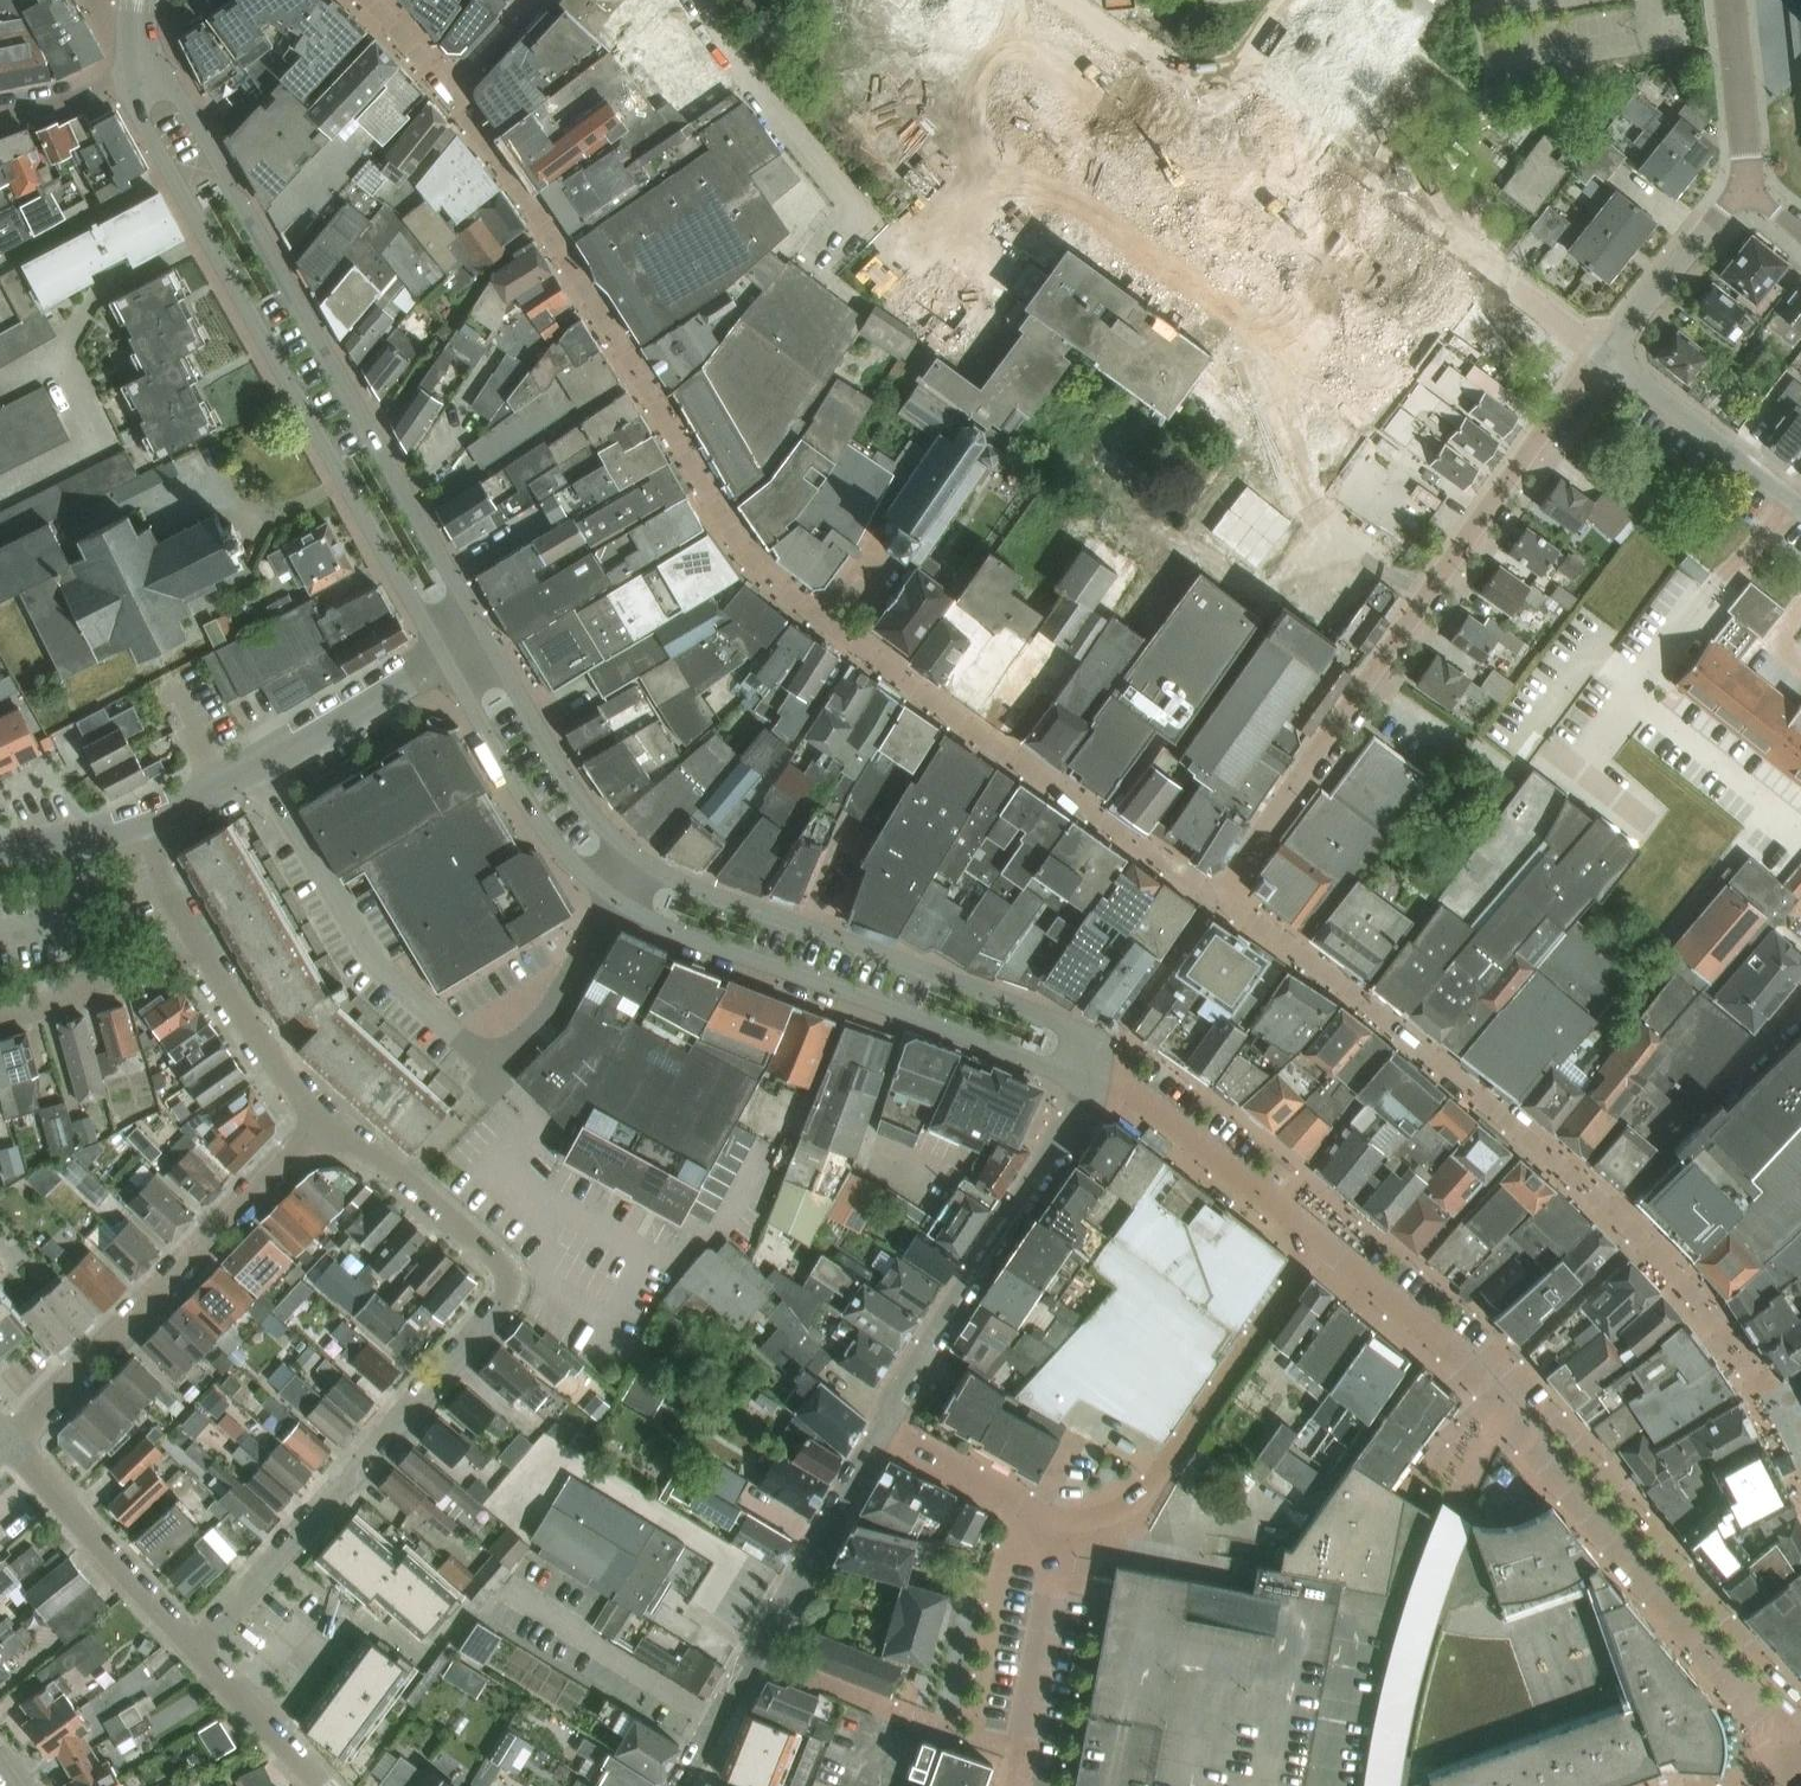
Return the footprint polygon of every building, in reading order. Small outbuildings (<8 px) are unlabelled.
[(1,7),(22,17),(24,12),(18,0),(10,0),(1,7)] [(59,79),(82,67),(46,0),(44,1),(24,12),(27,19),(26,19),(32,30),(33,30),(59,79)] [(72,0),(43,0),(44,1),(46,0),(82,67),(104,57),(72,0)] [(323,0),(234,0),(208,19),(256,82),(218,122),(230,132),(281,78),(282,77),(281,77),(314,42),(300,32),(323,0)] [(303,98),(365,32),(347,10),(332,0),(323,0),(300,32),(314,42),(281,77),(282,77),(281,78),(303,98)] [(461,7),(458,3),(460,0),(399,0),(435,41),(461,7)] [(507,0),(472,0),(439,45),(450,56),(460,55),(463,52),(466,55),(500,21),(496,18),(499,15),(498,14),(507,3),(506,2),(507,0)] [(689,124),(734,94),(667,32),(671,28),(641,0),(561,0),(558,4),(608,49),(501,136),(538,188),(610,138),(611,140),(666,102),(689,124)] [(1221,133),(1051,10),(1038,0),(910,0),(888,30),(981,100),(1071,166),(1067,172),(1074,177),(1071,184),(1064,179),(1012,251),(1028,263),(1047,276),(1028,304),(1011,328),(1021,336),(980,391),(939,361),(901,413),(926,432),(930,426),(937,431),(943,430),(944,434),(953,441),(960,429),(958,425),(961,423),(962,427),(968,426),(974,425),(973,421),(977,420),(977,426),(982,428),(986,426),(988,429),(985,431),(986,435),(987,441),(992,441),(1005,442),(1006,440),(989,428),(993,422),(1012,436),(1026,417),(1028,418),(1069,362),(1062,357),(1073,342),(1099,361),(1095,365),(1168,419),(1183,398),(1246,443),(1189,521),(1267,579),(1368,440),(1340,419),(1342,415),(1353,423),(1377,389),(1382,393),(1401,367),(1405,362),(1417,371),(1437,343),(1444,347),(1489,288),(1321,164),(1387,73),(1406,70),(1402,44),(1399,25),(1397,8),(1374,11),(1346,15),(1303,22),(1302,22),(1254,88),(1221,133)] [(500,133),(501,136),(608,49),(558,4),(549,12),(476,88),(506,129),(500,133)] [(48,60),(32,30),(26,19),(3,23),(4,36),(16,88),(52,81),(48,60)] [(3,23),(1,23),(1,22),(0,22),(0,91),(16,88),(4,36),(3,23)] [(239,70),(203,22),(181,38),(209,93),(217,87),(225,98),(238,87),(230,77),(239,70)] [(337,133),(400,67),(375,40),(305,113),(331,138),(337,133)] [(407,115),(425,96),(400,67),(337,133),(368,163),(369,161),(362,155),(376,139),(383,146),(410,118),(407,115)] [(266,207),(330,139),(304,114),(311,107),(281,78),(226,137),(266,207)] [(1643,132),(1695,174),(1715,148),(1679,120),(1670,131),(1654,118),(1659,112),(1635,93),(1619,113),(1643,132)] [(499,191),(430,100),(385,156),(391,161),(384,167),(380,163),(375,167),(369,161),(368,163),(337,133),(331,138),(266,207),(281,234),(309,208),(320,217),(290,249),(340,340),(396,273),(405,284),(420,305),(440,284),(441,285),(472,257),(457,238),(467,230),(460,223),(499,191)] [(610,138),(538,188),(575,242),(710,149),(699,133),(689,124),(666,102),(611,140),(610,138)] [(754,114),(751,116),(744,104),(742,103),(699,133),(710,149),(575,242),(640,343),(729,287),(798,226),(751,175),(781,154),(754,114)] [(90,169),(88,170),(84,172),(101,203),(133,186),(129,180),(146,170),(116,114),(91,127),(97,139),(84,146),(95,165),(90,168),(90,169)] [(91,127),(86,119),(83,118),(69,122),(59,127),(57,122),(39,132),(39,134),(53,161),(55,161),(63,182),(74,176),(71,169),(86,161),(90,168),(95,165),(84,146),(97,139),(91,127)] [(39,134),(32,136),(28,130),(0,139),(0,156),(41,232),(66,219),(69,221),(77,216),(91,209),(74,176),(63,182),(55,161),(53,161),(39,134)] [(1557,162),(1549,156),(1561,141),(1547,131),(1501,191),(1533,216),(1567,172),(1571,175),(1582,159),(1568,148),(1557,162)] [(1676,199),(1695,174),(1643,132),(1633,145),(1649,158),(1640,170),(1676,199)] [(1614,171),(1626,156),(1603,137),(1591,152),(1614,171)] [(1614,171),(1591,152),(1573,175),(1587,186),(1596,175),(1605,182),(1614,171)] [(0,156),(0,159),(1,162),(0,162),(0,237),(7,250),(41,232),(0,156)] [(802,181),(784,159),(762,177),(780,199),(802,181)] [(472,257),(441,285),(457,300),(487,273),(485,270),(508,252),(504,246),(527,228),(499,191),(460,223),(467,230),(457,238),(472,257)] [(43,309),(47,307),(46,306),(94,280),(91,273),(129,253),(135,265),(182,239),(184,238),(159,193),(157,194),(0,277),(0,279),(21,322),(43,309)] [(1607,283),(1655,224),(1616,193),(1568,252),(1607,283)] [(1571,224),(1549,206),(1530,230),(1552,248),(1571,224)] [(1752,240),(1742,251),(1722,277),(1741,292),(1735,299),(1762,321),(1786,292),(1772,281),(1785,266),(1752,240)] [(551,272),(538,251),(532,242),(513,254),(516,260),(493,274),(469,314),(445,350),(472,368),(503,320),(506,301),(551,272)] [(787,263),(740,319),(702,369),(672,393),(736,497),(772,468),(783,454),(800,419),(825,387),(865,321),(787,263)] [(946,346),(986,292),(948,264),(903,314),(946,346)] [(173,268),(115,299),(133,334),(129,337),(148,372),(186,354),(207,343),(184,298),(188,296),(173,268)] [(559,334),(562,330),(558,324),(566,319),(568,321),(575,310),(551,272),(506,301),(503,320),(472,368),(466,378),(467,379),(491,344),(507,354),(477,399),(497,412),(532,368),(516,357),(524,344),(528,347),(542,337),(546,342),(559,334)] [(395,296),(405,284),(396,273),(340,340),(343,338),(357,364),(394,321),(406,305),(395,296)] [(1800,335),(1800,282),(1765,328),(1785,344),(1787,345),(1789,346),(1791,346),(1793,346),(1800,335)] [(1706,326),(1726,342),(1736,328),(1749,338),(1759,325),(1710,287),(1692,310),(1708,323),(1706,326)] [(670,392),(717,345),(706,326),(736,307),(729,296),(700,315),(699,314),(643,350),(670,392)] [(864,325),(859,333),(899,360),(916,335),(876,308),(864,325)] [(58,336),(43,309),(30,317),(45,343),(58,336)] [(45,343),(30,317),(17,325),(32,351),(45,343)] [(576,365),(600,350),(581,320),(569,327),(557,344),(554,341),(533,368),(532,368),(497,412),(491,421),(492,425),(528,401),(545,390),(557,374),(555,372),(572,358),(576,365)] [(32,351),(17,325),(4,332),(19,358),(32,351)] [(420,347),(397,329),(363,370),(369,383),(368,389),(372,397),(378,398),(379,400),(420,347)] [(1655,361),(1687,385),(1710,355),(1678,331),(1655,361)] [(4,332),(0,334),(0,356),(5,366),(19,358),(4,332)] [(466,378),(472,368),(445,350),(419,387),(392,425),(410,453),(443,404),(430,396),(446,373),(447,373),(450,370),(466,378)] [(538,432),(620,381),(600,350),(576,365),(572,358),(555,372),(557,374),(545,390),(528,401),(492,425),(492,431),(470,447),(483,468),(539,433),(538,432)] [(148,372),(127,383),(145,419),(141,421),(160,457),(219,427),(195,382),(200,380),(186,354),(148,372)] [(1517,418),(1448,367),(1435,385),(1456,401),(1461,394),(1475,404),(1468,415),(1485,428),(1487,427),(1503,438),(1517,418)] [(1473,367),(1466,376),(1485,391),(1492,381),(1473,367)] [(830,476),(852,439),(851,439),(873,401),(837,379),(809,425),(785,471),(740,504),(767,550),(807,512),(830,476)] [(1764,446),(1787,465),(1800,446),(1800,386),(1794,380),(1777,402),(1788,411),(1774,428),(1777,430),(1764,446)] [(1419,385),(1403,406),(1415,415),(1431,394),(1419,385)] [(44,420),(58,413),(45,386),(29,394),(43,421),(44,420)] [(560,463),(637,412),(626,393),(580,424),(548,446),(560,463)] [(31,426),(43,421),(29,394),(14,401),(27,428),(31,426)] [(27,428),(14,401),(0,408),(0,411),(12,436),(18,433),(27,428)] [(1467,452),(1484,464),(1499,444),(1442,403),(1436,412),(1458,429),(1450,440),(1466,452),(1467,452)] [(12,436),(0,411),(0,442),(4,440),(12,436)] [(624,449),(650,433),(649,432),(647,429),(637,412),(560,463),(548,446),(545,442),(573,482),(625,451),(624,449)] [(71,440),(58,413),(44,420),(58,446),(71,440)] [(44,453),(58,446),(44,420),(43,421),(31,426),(44,453)] [(892,533),(884,545),(904,560),(906,557),(919,566),(927,555),(1001,448),(992,441),(987,441),(986,435),(985,431),(988,429),(986,426),(982,428),(977,426),(977,420),(973,421),(974,425),(968,426),(962,427),(961,423),(958,425),(960,429),(953,441),(944,434),(943,430),(937,431),(930,426),(926,432),(931,436),(922,449),(910,441),(896,463),(895,465),(909,476),(898,492),(895,490),(892,494),(895,496),(885,511),(887,512),(891,520),(889,522),(891,523),(888,524),(888,530),(892,533)] [(1379,431),(1464,492),(1479,472),(1463,460),(1463,458),(1445,445),(1437,457),(1414,440),(1413,441),(1387,422),(1379,431)] [(31,460),(44,453),(31,426),(27,428),(18,433),(31,460)] [(17,466),(31,460),(18,433),(12,436),(4,440),(17,466)] [(579,513),(666,461),(652,436),(650,433),(624,449),(625,451),(573,482),(540,502),(552,523),(554,521),(557,528),(575,518),(580,514),(579,513)] [(875,455),(863,447),(852,439),(830,476),(807,512),(767,550),(767,551),(775,560),(814,590),(824,589),(849,554),(854,558),(856,558),(858,558),(861,556),(862,554),(862,552),(862,550),(860,549),(856,545),(859,541),(877,507),(885,511),(895,496),(892,494),(895,490),(898,492),(909,476),(895,465),(896,463),(878,452),(875,455)] [(17,466),(4,440),(0,442),(0,465),(4,473),(17,466)] [(459,551),(497,528),(535,505),(540,502),(573,482),(545,442),(505,468),(437,512),(459,551)] [(127,450),(113,456),(127,483),(140,477),(127,450)] [(113,456),(100,463),(113,490),(127,483),(113,456)] [(629,528),(685,496),(666,461),(579,513),(580,514),(575,518),(593,549),(629,528)] [(100,463),(87,470),(100,497),(113,490),(100,463)] [(87,470),(73,476),(87,503),(100,497),(87,470)] [(73,476),(60,483),(73,510),(87,503),(73,476)] [(1620,545),(1636,529),(1602,495),(1596,501),(1561,478),(1540,509),(1574,533),(1585,513),(1612,540),(1613,539),(1620,545)] [(60,483),(47,490),(60,516),(73,510),(60,483)] [(47,490),(33,496),(47,524),(50,523),(49,522),(60,516),(47,490)] [(34,531),(47,524),(33,496),(20,503),(34,531)] [(634,571),(704,530),(685,496),(629,528),(593,549),(613,583),(634,571)] [(21,537),(34,531),(20,503),(7,510),(21,537)] [(21,537),(7,510),(0,513),(0,529),(7,544),(21,537)] [(216,515),(202,522),(201,520),(199,521),(200,524),(188,529),(187,527),(185,528),(186,530),(174,536),(173,534),(171,535),(172,537),(159,544),(151,527),(138,533),(129,515),(79,540),(87,556),(70,564),(50,523),(47,524),(34,531),(21,537),(7,544),(0,547),(0,601),(21,590),(64,678),(131,645),(139,661),(189,636),(180,618),(193,611),(187,600),(215,586),(213,581),(224,575),(225,577),(227,576),(226,574),(242,566),(235,553),(244,548),(232,524),(223,529),(216,515)] [(539,580),(593,549),(575,518),(557,528),(474,577),(493,607),(539,580)] [(311,593),(354,570),(328,523),(286,546),(269,556),(279,576),(290,570),(300,587),(306,584),(311,593)] [(1565,559),(1559,554),(1560,552),(1526,528),(1507,554),(1549,584),(1558,571),(1573,581),(1583,566),(1568,555),(1565,559)] [(1080,662),(1144,569),(1091,534),(1055,587),(1065,593),(1037,632),(1080,662)] [(689,609),(738,578),(707,535),(658,565),(644,574),(606,596),(635,643),(690,612),(689,609)] [(574,608),(613,583),(593,549),(539,580),(493,607),(515,644),(521,640),(574,609),(574,608)] [(906,584),(874,628),(909,655),(954,594),(956,592),(948,586),(935,577),(939,571),(937,562),(927,555),(919,566),(916,570),(912,570),(904,580),(906,584)] [(942,619),(909,663),(938,684),(938,685),(941,681),(954,690),(951,694),(953,695),(973,710),(977,714),(1028,645),(1033,638),(1028,634),(1039,619),(1051,603),(1031,588),(1025,595),(1013,586),(1019,577),(990,556),(978,572),(961,595),(942,619)] [(1700,586),(1709,576),(1687,557),(1679,566),(1700,586)] [(966,562),(948,586),(956,592),(961,595),(978,572),(966,562)] [(1523,600),(1539,611),(1544,605),(1549,598),(1532,586),(1529,589),(1498,568),(1480,594),(1512,616),(1523,600)] [(680,747),(710,720),(674,657),(719,632),(750,659),(762,644),(766,648),(788,621),(743,585),(739,579),(689,609),(690,612),(635,643),(586,671),(587,672),(602,699),(640,677),(680,747)] [(1257,625),(1195,580),(1148,641),(1092,715),(1096,719),(1104,725),(1068,773),(1104,798),(1156,729),(1168,738),(1174,742),(1224,672),(1257,625)] [(1383,618),(1399,596),(1378,583),(1346,628),(1341,635),(1350,641),(1367,653),(1388,622),(1383,618)] [(1745,669),(1749,663),(1748,654),(1745,652),(1757,636),(1762,640),(1785,611),(1750,583),(1727,611),(1733,616),(1676,684),(1800,783),(1800,713),(1745,669)] [(395,614),(379,586),(338,608),(334,606),(327,610),(326,615),(320,618),(310,600),(296,608),(274,620),(241,637),(229,643),(204,657),(228,703),(241,695),(242,696),(268,682),(285,711),(349,673),(335,646),(395,614)] [(1559,586),(1551,597),(1569,609),(1577,598),(1559,586)] [(289,595),(267,607),(274,620),(296,608),(289,595)] [(606,596),(577,614),(574,608),(574,609),(521,640),(554,692),(587,672),(586,671),(635,643),(606,596)] [(1549,598),(1544,605),(1553,611),(1558,605),(1549,598)] [(1317,668),(1334,644),(1336,642),(1285,606),(1266,632),(1257,625),(1224,672),(1174,742),(1169,749),(1178,757),(1195,771),(1203,776),(1172,823),(1168,821),(1155,840),(1161,844),(1159,847),(1180,861),(1182,857),(1188,861),(1189,860),(1196,848),(1224,804),(1235,785),(1235,784),(1248,767),(1266,741),(1273,730),(1304,688),(1317,668)] [(228,614),(217,620),(229,643),(241,637),(228,614)] [(335,646),(349,673),(408,637),(395,614),(335,646)] [(1134,660),(1148,641),(1112,616),(1102,631),(1080,662),(1069,676),(1049,704),(1051,705),(1025,742),(1062,769),(1094,726),(1092,724),(1096,719),(1092,715),(1134,660)] [(1517,656),(1524,646),(1487,620),(1483,626),(1468,616),(1449,643),(1481,666),(1497,642),(1517,656)] [(802,657),(815,641),(790,623),(751,672),(744,682),(764,696),(778,679),(781,681),(800,655),(802,657)] [(1345,649),(1350,641),(1341,635),(1336,642),(1334,644),(1317,668),(1304,688),(1329,706),(1351,675),(1338,666),(1341,662),(1345,665),(1353,654),(1345,649)] [(764,696),(754,712),(792,738),(808,715),(804,711),(839,658),(815,641),(802,657),(800,655),(781,681),(778,679),(764,696)] [(1507,696),(1486,681),(1480,690),(1468,682),(1469,681),(1436,657),(1416,685),(1450,709),(1462,691),(1480,704),(1486,695),(1500,705),(1507,696)] [(864,716),(879,687),(851,667),(819,716),(806,738),(821,748),(804,773),(790,764),(775,785),(777,786),(815,812),(826,795),(848,759),(838,753),(864,716)] [(1486,681),(1507,696),(1514,685),(1493,670),(1486,681)] [(877,753),(908,707),(879,687),(864,716),(838,753),(848,759),(826,795),(843,807),(852,792),(877,753)] [(563,728),(570,742),(579,754),(594,745),(595,747),(615,736),(607,721),(643,701),(636,688),(563,728)] [(1308,735),(1329,706),(1304,688),(1273,730),(1266,741),(1269,743),(1277,733),(1283,737),(1288,728),(1287,727),(1290,723),(1308,735)] [(105,708),(78,722),(89,744),(85,747),(99,774),(136,755),(127,738),(145,728),(134,706),(111,718),(105,708)] [(19,763),(41,752),(19,707),(0,716),(0,725),(19,763)] [(918,774),(945,736),(942,734),(943,731),(908,707),(877,753),(852,792),(843,807),(841,812),(842,813),(843,809),(873,829),(911,772),(914,774),(917,776),(918,774)] [(429,730),(299,807),(302,812),(344,884),(366,871),(412,951),(437,994),(519,945),(571,913),(538,856),(522,853),(451,735),(454,726),(441,723),(431,720),(429,730)] [(616,804),(650,779),(647,774),(680,756),(656,722),(581,764),(606,798),(610,795),(616,804)] [(19,763),(0,725),(0,772),(19,763)] [(787,746),(765,727),(740,757),(712,730),(619,813),(661,855),(697,869),(705,868),(751,810),(743,801),(787,746)] [(961,807),(989,766),(945,736),(917,776),(914,774),(877,830),(860,863),(866,865),(846,922),(895,939),(924,889),(930,879),(948,846),(968,812),(961,807)] [(1366,875),(1436,782),(1375,736),(1330,797),(1321,791),(1258,875),(1262,878),(1253,889),(1264,897),(1262,901),(1297,929),(1310,939),(1357,879),(1363,872),(1366,875)] [(1168,738),(1164,745),(1152,763),(1116,809),(1150,832),(1156,822),(1195,771),(1178,757),(1169,749),(1174,742),(1168,738)] [(1269,743),(1266,741),(1248,767),(1235,784),(1235,785),(1224,804),(1196,848),(1189,860),(1211,873),(1223,866),(1263,800),(1281,774),(1293,758),(1269,743)] [(136,755),(99,774),(112,799),(167,770),(161,760),(143,769),(136,755)] [(1599,902),(1641,850),(1533,768),(1470,849),(1368,981),(1406,1015),(1460,1057),(1535,967),(1593,897),(1599,902)] [(955,883),(1020,785),(996,769),(968,812),(948,846),(950,847),(935,871),(932,878),(945,888),(951,880),(955,883)] [(966,965),(1011,904),(1073,820),(1020,785),(955,883),(951,880),(945,888),(932,878),(932,879),(930,879),(924,889),(916,904),(895,939),(896,940),(900,934),(923,948),(934,945),(944,953),(966,965)] [(785,856),(815,812),(777,786),(769,797),(774,801),(715,877),(762,894),(785,856)] [(804,903),(841,812),(843,807),(826,795),(815,812),(785,856),(762,894),(802,908),(804,903)] [(1088,859),(1101,840),(1073,820),(1011,904),(1038,923),(1049,931),(1072,900),(1068,897),(1093,862),(1088,859)] [(327,995),(326,994),(228,826),(182,853),(280,1021),(300,1009),(310,1018),(306,1022),(316,1031),(299,1050),(411,1152),(447,1112),(391,1061),(335,1010),(340,1004),(339,1001),(350,994),(344,984),(327,995)] [(1433,896),(1470,848),(1455,837),(1400,911),(1395,906),(1408,880),(1388,867),(1371,889),(1357,879),(1310,939),(1367,981),(1432,895),(1433,896)] [(261,839),(253,844),(261,857),(269,853),(261,839)] [(1037,991),(1044,980),(1128,859),(1101,840),(1088,859),(1093,862),(1068,897),(1072,900),(1049,931),(1038,923),(1008,965),(1000,977),(1037,991)] [(288,885),(272,857),(264,862),(280,890),(288,885)] [(1675,954),(1664,966),(1675,974),(1699,993),(1700,994),(1712,1003),(1715,1000),(1714,999),(1772,931),(1774,933),(1799,899),(1749,857),(1735,874),(1728,869),(1688,916),(1694,921),(1670,950),(1675,954)] [(1128,859),(1044,980),(1078,1002),(1107,960),(1119,943),(1129,931),(1162,884),(1128,859)] [(1161,955),(1194,908),(1162,884),(1129,931),(1161,955)] [(307,918),(291,890),(283,895),(299,923),(307,918)] [(1000,977),(1008,965),(1038,923),(1011,904),(966,965),(968,966),(1000,977)] [(1638,972),(1582,924),(1577,919),(1536,967),(1535,967),(1460,1057),(1517,1100),(1550,1057),(1559,1064),(1566,1056),(1638,972)] [(1176,970),(1154,1000),(1179,1017),(1157,1048),(1163,1053),(1165,1050),(1212,1082),(1247,1030),(1237,1024),(1276,967),(1213,921),(1177,971),(1176,970)] [(326,950),(310,922),(301,927),(318,955),(326,950)] [(608,953),(573,1017),(591,1036),(597,1030),(619,1043),(627,1029),(667,955),(668,953),(630,935),(621,931),(611,948),(608,953)] [(1160,957),(1161,955),(1129,931),(1119,943),(1107,960),(1078,1002),(1107,1019),(1115,1018),(1138,986),(1160,957)] [(1714,999),(1715,1000),(1752,1031),(1800,972),(1800,956),(1784,941),(1774,933),(1772,931),(1714,999)] [(342,978),(329,954),(315,962),(328,985),(342,978)] [(548,1046),(516,1078),(577,1138),(566,1158),(681,1221),(765,1069),(768,1070),(793,1006),(794,1005),(730,980),(667,955),(627,1029),(619,1043),(597,1030),(591,1036),(573,1017),(572,1018),(567,1027),(561,1033),(559,1035),(548,1046)] [(1287,973),(1252,1030),(1269,1042),(1262,1054),(1279,1064),(1289,1055),(1311,1043),(1342,1008),(1287,973)] [(1582,1091),(1551,1131),(1583,1158),(1616,1117),(1615,1116),(1660,1059),(1670,1047),(1662,1040),(1660,1038),(1699,993),(1675,974),(1639,1021),(1605,1060),(1597,1070),(1605,1076),(1588,1096),(1582,1091)] [(161,1039),(201,1011),(198,1012),(187,995),(178,993),(167,1001),(162,994),(141,1010),(158,1035),(154,1038),(157,1042),(161,1039)] [(1616,1117),(1583,1158),(1620,1190),(1643,1163),(1645,1165),(1657,1150),(1656,1150),(1718,1071),(1718,1072),(1750,1035),(1712,1003),(1700,994),(1699,993),(1660,1038),(1662,1040),(1670,1047),(1660,1059),(1615,1116),(1616,1117)] [(381,1018),(358,996),(351,1003),(375,1024),(381,1018)] [(1154,1000),(1132,1031),(1156,1049),(1157,1048),(1179,1017),(1154,1000)] [(136,1037),(133,1038),(125,1006),(100,1013),(110,1053),(96,1056),(102,1078),(114,1074),(119,1065),(125,1063),(128,1059),(127,1056),(140,1052),(136,1037)] [(809,1088),(835,1021),(793,1006),(768,1070),(809,1088)] [(1322,1082),(1370,1030),(1345,1010),(1307,1052),(1304,1050),(1302,1052),(1294,1061),(1322,1082)] [(172,1064),(217,1033),(201,1011),(161,1039),(174,1057),(169,1060),(172,1064)] [(58,1023),(79,1102),(106,1094),(85,1016),(58,1023)] [(409,1043),(386,1021),(380,1028),(403,1049),(409,1043)] [(883,1070),(893,1041),(846,1025),(800,1139),(855,1160),(884,1071),(883,1070)] [(1370,1030),(1322,1082),(1274,1133),(1308,1161),(1356,1092),(1392,1050),(1370,1030)] [(21,1114),(41,1108),(33,1077),(40,1075),(29,1033),(0,1040),(21,1114)] [(188,1085),(231,1055),(217,1033),(172,1064),(169,1067),(171,1071),(176,1067),(188,1085)] [(888,1092),(877,1131),(914,1146),(925,1124),(961,1053),(910,1035),(888,1092)] [(1726,1108),(1720,1101),(1698,1123),(1700,1125),(1675,1150),(1679,1155),(1634,1199),(1693,1260),(1727,1226),(1761,1189),(1750,1177),(1800,1123),(1800,1035),(1726,1108)] [(21,1114),(0,1040),(0,1095),(6,1119),(12,1117),(21,1114)] [(437,1067),(413,1046),(407,1053),(431,1074),(437,1067)] [(1418,1129),(1445,1097),(1392,1050),(1356,1092),(1367,1102),(1355,1114),(1317,1169),(1353,1198),(1368,1179),(1396,1143),(1406,1131),(1408,1133),(1414,1126),(1418,1129)] [(1237,1055),(1215,1085),(1233,1100),(1237,1103),(1255,1087),(1275,1067),(1279,1064),(1262,1054),(1257,1051),(1253,1053),(1243,1058),(1237,1055)] [(961,1053),(925,1124),(977,1148),(985,1129),(992,1133),(987,1143),(991,1145),(992,1144),(989,1142),(993,1133),(1019,1145),(1040,1097),(1035,1085),(1027,1081),(1026,1083),(1010,1076),(1011,1074),(995,1067),(994,1068),(961,1053)] [(1596,1053),(1581,1070),(1589,1077),(1590,1078),(1594,1073),(1597,1070),(1605,1060),(1596,1053)] [(231,1055),(188,1085),(203,1106),(246,1076),(231,1055)] [(1559,1064),(1557,1066),(1580,1087),(1589,1077),(1581,1070),(1566,1056),(1559,1064)] [(1294,1061),(1292,1059),(1241,1106),(1274,1133),(1322,1082),(1294,1061)] [(1550,1065),(1519,1104),(1551,1131),(1582,1091),(1550,1065)] [(465,1093),(441,1071),(435,1078),(458,1101),(465,1093)] [(168,1086),(162,1072),(153,1076),(159,1090),(168,1086)] [(245,1121),(266,1106),(252,1085),(205,1120),(213,1130),(219,1125),(224,1131),(230,1138),(245,1121)] [(1477,1124),(1471,1119),(1445,1097),(1418,1129),(1414,1126),(1408,1133),(1406,1131),(1396,1143),(1432,1173),(1417,1189),(1419,1191),(1453,1152),(1477,1124)] [(41,1108),(55,1161),(73,1152),(77,1150),(69,1122),(71,1122),(65,1102),(41,1108)] [(188,1102),(175,1112),(180,1120),(185,1118),(195,1111),(188,1102)] [(224,1131),(209,1147),(237,1174),(277,1132),(278,1122),(266,1106),(245,1121),(230,1138),(224,1131)] [(71,1122),(69,1122),(77,1150),(78,1150),(79,1150),(80,1149),(82,1149),(97,1143),(90,1117),(71,1122)] [(1106,1124),(1079,1162),(1108,1183),(1139,1140),(1116,1123),(1106,1124)] [(1750,1177),(1761,1189),(1727,1226),(1693,1260),(1716,1287),(1725,1297),(1794,1236),(1800,1230),(1800,1123),(1750,1177)] [(1417,1253),(1509,1152),(1477,1124),(1453,1152),(1419,1191),(1417,1189),(1388,1227),(1417,1253)] [(730,1138),(753,1151),(759,1139),(737,1126),(730,1138)] [(137,1127),(126,1137),(142,1153),(153,1143),(137,1127)] [(1031,1150),(1019,1145),(993,1133),(989,1142),(992,1144),(991,1145),(996,1147),(982,1171),(980,1177),(986,1180),(991,1170),(1011,1180),(1031,1150)] [(215,1174),(191,1151),(197,1145),(186,1135),(168,1155),(178,1164),(170,1173),(182,1185),(184,1183),(207,1205),(225,1186),(214,1175),(215,1174)] [(746,1163),(753,1151),(730,1138),(723,1150),(746,1163)] [(800,1139),(767,1220),(808,1247),(826,1214),(850,1172),(855,1160),(800,1139)] [(1131,1203),(1163,1160),(1139,1140),(1108,1183),(1085,1217),(1107,1235),(1131,1203)] [(77,1150),(73,1152),(87,1166),(105,1149),(99,1142),(97,1143),(82,1149),(80,1149),(79,1150),(78,1150),(77,1150)] [(1388,1227),(1417,1189),(1432,1173),(1396,1143),(1368,1179),(1379,1188),(1364,1208),(1388,1227)] [(27,1174),(20,1148),(0,1153),(0,1169),(3,1180),(27,1174)] [(739,1175),(746,1163),(723,1150),(716,1163),(739,1175)] [(109,1191),(74,1159),(67,1166),(70,1169),(65,1175),(97,1205),(109,1191)] [(1111,1288),(1014,1398),(1030,1408),(1025,1417),(1059,1437),(1066,1426),(1060,1423),(1079,1398),(1084,1399),(1165,1443),(1223,1355),(1221,1353),(1287,1257),(1163,1160),(1131,1203),(1133,1204),(1087,1268),(1111,1288)] [(1520,1222),(1556,1190),(1520,1160),(1463,1218),(1427,1261),(1449,1280),(1450,1279),(1447,1276),(1456,1266),(1469,1277),(1495,1248),(1509,1234),(1520,1222)] [(732,1187),(739,1175),(716,1163),(710,1175),(732,1187)] [(297,1187),(331,1220),(352,1199),(358,1205),(372,1190),(359,1178),(346,1169),(338,1167),(321,1168),(310,1174),(297,1187)] [(978,1169),(977,1170),(973,1167),(957,1187),(935,1220),(928,1230),(926,1233),(961,1256),(1011,1180),(991,1170),(986,1180),(980,1177),(982,1171),(978,1169)] [(1103,1185),(1077,1167),(1064,1185),(1091,1203),(1103,1185)] [(860,1232),(884,1188),(850,1172),(826,1214),(860,1232)] [(131,1181),(119,1194),(129,1203),(171,1242),(197,1214),(155,1174),(141,1190),(131,1181)] [(726,1199),(732,1187),(710,1175),(703,1187),(726,1199)] [(1090,1258),(1104,1239),(1079,1221),(1091,1203),(1064,1185),(1040,1220),(1087,1256),(1090,1258)] [(314,1238),(331,1220),(297,1187),(280,1205),(314,1238)] [(719,1212),(726,1199),(703,1187),(696,1199),(719,1212)] [(890,1189),(883,1200),(928,1230),(935,1220),(890,1189)] [(1564,1250),(1591,1224),(1556,1190),(1520,1222),(1509,1234),(1495,1248),(1469,1277),(1459,1288),(1489,1316),(1496,1309),(1500,1312),(1493,1318),(1493,1319),(1534,1279),(1543,1269),(1564,1250)] [(356,1238),(370,1250),(402,1216),(400,1214),(399,1210),(393,1205),(389,1204),(382,1199),(365,1217),(362,1214),(335,1242),(345,1250),(356,1238)] [(712,1224),(719,1212),(696,1199),(689,1211),(712,1224)] [(306,1246),(314,1238),(280,1205),(263,1222),(297,1255),(298,1254),(308,1263),(315,1255),(306,1246)] [(90,1237),(135,1280),(162,1252),(127,1218),(123,1222),(121,1220),(113,1228),(105,1220),(90,1237)] [(1059,1301),(1087,1256),(1040,1220),(983,1302),(1026,1331),(1014,1347),(1038,1365),(1084,1316),(1059,1301)] [(370,1264),(374,1267),(391,1282),(411,1259),(409,1257),(425,1238),(408,1223),(370,1264)] [(1564,1250),(1587,1275),(1616,1247),(1592,1223),(1591,1224),(1564,1250)] [(276,1304),(263,1291),(289,1263),(292,1266),(296,1262),(259,1226),(224,1262),(258,1296),(255,1299),(268,1312),(276,1304)] [(944,1281),(958,1260),(909,1228),(895,1249),(944,1281)] [(1800,1275),(1800,1230),(1794,1236),(1725,1297),(1741,1321),(1770,1301),(1768,1298),(1797,1279),(1800,1275)] [(43,1233),(36,1239),(43,1246),(50,1241),(43,1233)] [(43,1247),(55,1260),(65,1250),(53,1237),(50,1241),(43,1246),(43,1247)] [(330,1238),(323,1247),(328,1250),(329,1251),(336,1243),(335,1242),(330,1238)] [(727,1240),(717,1252),(747,1278),(768,1296),(775,1288),(767,1278),(753,1262),(727,1240)] [(664,1300),(664,1301),(664,1302),(664,1303),(670,1307),(676,1312),(694,1292),(708,1302),(739,1328),(758,1307),(768,1296),(747,1278),(717,1252),(710,1245),(699,1257),(684,1275),(678,1282),(666,1296),(665,1297),(664,1299),(664,1300)] [(425,1296),(454,1263),(438,1248),(422,1266),(418,1263),(385,1301),(397,1312),(417,1289),(425,1296)] [(1530,1330),(1587,1275),(1564,1250),(1543,1269),(1534,1279),(1493,1319),(1516,1342),(1530,1330)] [(91,1251),(68,1274),(106,1311),(128,1287),(91,1251)] [(351,1254),(343,1262),(356,1274),(364,1265),(351,1254)] [(870,1285),(852,1272),(823,1254),(803,1286),(775,1268),(767,1278),(775,1288),(784,1299),(810,1328),(811,1325),(822,1305),(838,1316),(843,1312),(899,1349),(920,1317),(876,1288),(870,1285)] [(876,1288),(920,1317),(941,1286),(897,1257),(876,1288)] [(1660,1294),(1657,1291),(1629,1261),(1580,1306),(1581,1307),(1529,1355),(1543,1372),(1545,1371),(1542,1368),(1554,1356),(1561,1364),(1547,1377),(1601,1333),(1606,1338),(1660,1294)] [(355,1280),(335,1262),(316,1284),(337,1303),(339,1301),(387,1344),(388,1343),(399,1353),(418,1331),(397,1312),(385,1301),(357,1278),(355,1280)] [(466,1272),(457,1264),(411,1316),(423,1327),(435,1312),(444,1320),(447,1316),(451,1316),(455,1311),(455,1307),(477,1282),(475,1280),(475,1276),(470,1272),(466,1272)] [(852,1272),(870,1285),(876,1276),(857,1264),(852,1272)] [(268,1312),(255,1299),(221,1266),(183,1305),(217,1339),(247,1307),(260,1320),(268,1312)] [(1797,1279),(1768,1298),(1770,1301),(1741,1321),(1757,1345),(1800,1315),(1800,1275),(1797,1279)] [(304,1278),(291,1291),(302,1302),(315,1289),(304,1278)] [(1332,1295),(1314,1279),(1312,1278),(1269,1340),(1290,1356),(1332,1295)] [(33,1332),(45,1346),(49,1342),(57,1351),(96,1318),(63,1279),(18,1316),(0,1294),(0,1360),(33,1332)] [(694,1292),(676,1312),(693,1326),(696,1323),(692,1320),(708,1302),(694,1292)] [(1611,1377),(1683,1321),(1660,1294),(1606,1338),(1601,1333),(1547,1377),(1573,1407),(1611,1377)] [(810,1328),(784,1299),(779,1305),(768,1296),(758,1307),(777,1324),(758,1346),(800,1383),(785,1403),(792,1409),(797,1412),(846,1453),(866,1418),(806,1368),(823,1348),(818,1343),(807,1333),(809,1330),(810,1328)] [(1326,1393),(1371,1329),(1337,1299),(1291,1360),(1292,1360),(1283,1370),(1300,1384),(1306,1377),(1321,1389),(1326,1393)] [(224,1349),(182,1308),(183,1307),(181,1306),(162,1326),(197,1360),(206,1351),(215,1359),(224,1349)] [(989,1381),(1014,1347),(1023,1334),(981,1306),(951,1350),(970,1363),(968,1366),(989,1381)] [(270,1312),(261,1322),(270,1330),(279,1320),(270,1312)] [(1800,1365),(1800,1364),(1800,1315),(1757,1345),(1776,1374),(1777,1374),(1778,1375),(1779,1376),(1781,1376),(1783,1376),(1785,1375),(1785,1376),(1800,1365)] [(389,1381),(393,1380),(396,1376),(397,1372),(400,1369),(344,1319),(332,1333),(357,1354),(351,1361),(355,1364),(356,1368),(360,1372),(364,1372),(383,1388),(389,1381)] [(874,1386),(896,1354),(860,1329),(859,1330),(843,1319),(833,1334),(849,1345),(838,1362),(874,1386)] [(1683,1381),(1715,1361),(1683,1321),(1611,1377),(1573,1407),(1589,1427),(1608,1413),(1627,1400),(1674,1368),(1683,1381)] [(509,1339),(507,1341),(542,1371),(554,1356),(577,1376),(585,1366),(564,1348),(547,1333),(543,1338),(524,1322),(519,1328),(515,1328),(509,1335),(509,1339)] [(809,1330),(807,1333),(818,1343),(822,1337),(822,1333),(811,1325),(810,1328),(809,1330)] [(186,1371),(197,1360),(162,1326),(143,1346),(177,1380),(178,1379),(186,1371)] [(1321,1401),(1317,1406),(1318,1406),(1358,1435),(1411,1361),(1372,1329),(1371,1329),(1326,1393),(1321,1401)] [(302,1341),(296,1347),(300,1351),(306,1345),(302,1341)] [(296,1359),(308,1369),(321,1354),(309,1344),(296,1359)] [(535,1410),(548,1395),(532,1381),(536,1376),(502,1347),(500,1350),(496,1350),(492,1355),(492,1359),(479,1374),(513,1403),(519,1396),(535,1410)] [(237,1348),(229,1356),(238,1365),(246,1357),(237,1348)] [(225,1350),(213,1363),(222,1372),(232,1362),(227,1356),(229,1354),(225,1350)] [(133,1357),(114,1377),(144,1406),(155,1394),(169,1408),(178,1400),(133,1357)] [(327,1393),(357,1419),(359,1416),(361,1418),(368,1409),(367,1408),(374,1400),(327,1358),(317,1368),(335,1384),(327,1393)] [(283,1389),(297,1373),(284,1361),(270,1377),(283,1389)] [(1653,1440),(1733,1391),(1715,1361),(1683,1381),(1674,1368),(1627,1400),(1608,1413),(1609,1415),(1592,1428),(1610,1451),(1644,1425),(1653,1440)] [(1038,1480),(1060,1438),(998,1402),(1004,1394),(968,1368),(957,1389),(956,1388),(938,1420),(977,1442),(976,1445),(1038,1480)] [(1390,1486),(1396,1478),(1454,1400),(1423,1371),(1420,1369),(1352,1462),(1390,1486)] [(186,1371),(178,1379),(181,1382),(189,1374),(186,1371)] [(340,1443),(346,1436),(350,1431),(348,1429),(353,1423),(297,1373),(283,1389),(280,1392),(337,1442),(338,1440),(340,1443)] [(625,1396),(623,1400),(641,1410),(657,1383),(638,1373),(625,1396)] [(232,1375),(222,1386),(229,1393),(239,1382),(232,1375)] [(114,1377),(93,1398),(128,1432),(135,1424),(131,1420),(144,1406),(114,1377)] [(194,1386),(185,1394),(191,1400),(199,1391),(194,1386)] [(505,1434),(512,1425),(468,1386),(459,1396),(458,1395),(450,1404),(451,1405),(449,1408),(478,1434),(489,1421),(505,1434)] [(761,1394),(756,1402),(773,1412),(778,1404),(761,1394)] [(283,1440),(315,1468),(317,1464),(319,1466),(327,1457),(325,1455),(331,1448),(271,1396),(263,1405),(292,1430),(283,1440)] [(93,1398),(59,1433),(59,1442),(88,1469),(106,1450),(104,1448),(115,1435),(120,1440),(128,1432),(93,1398)] [(591,1401),(585,1408),(600,1420),(611,1407),(604,1400),(598,1407),(591,1401)] [(1719,1467),(1762,1445),(1740,1404),(1655,1451),(1642,1435),(1620,1452),(1648,1489),(1669,1477),(1697,1461),(1715,1468),(1719,1467)] [(824,1441),(794,1417),(780,1439),(798,1450),(792,1460),(830,1482),(844,1457),(822,1444),(824,1441)] [(424,1437),(422,1439),(453,1466),(464,1453),(483,1469),(493,1458),(463,1432),(460,1435),(441,1418),(432,1428),(430,1426),(422,1435),(424,1437)] [(1258,1456),(1274,1467),(1285,1451),(1298,1433),(1282,1422),(1272,1436),(1258,1456)] [(154,1443),(161,1436),(164,1434),(157,1427),(111,1471),(128,1488),(110,1505),(128,1524),(169,1486),(150,1467),(164,1454),(154,1443)] [(178,1427),(168,1437),(174,1443),(183,1443),(189,1438),(178,1427)] [(239,1441),(295,1490),(302,1482),(306,1482),(310,1478),(309,1474),(312,1471),(280,1443),(272,1453),(247,1431),(239,1441)] [(579,1432),(566,1445),(585,1456),(594,1441),(579,1432)] [(231,1488),(222,1498),(240,1514),(243,1511),(262,1528),(264,1525),(268,1525),(273,1519),(273,1515),(275,1513),(196,1442),(187,1452),(209,1472),(210,1470),(231,1488)] [(255,1474),(248,1482),(278,1509),(280,1507),(282,1509),(292,1499),(289,1497),(294,1491),(241,1445),(233,1455),(255,1474)] [(1790,1505),(1792,1504),(1762,1445),(1719,1467),(1715,1468),(1697,1461),(1669,1477),(1648,1489),(1645,1490),(1717,1579),(1749,1555),(1753,1559),(1779,1538),(1774,1528),(1796,1517),(1797,1517),(1790,1505)] [(482,1505),(465,1490),(415,1447),(409,1453),(405,1454),(401,1458),(401,1463),(399,1465),(438,1499),(446,1490),(474,1515),(482,1505)] [(1315,1494),(1325,1480),(1285,1451),(1274,1467),(1262,1483),(1298,1507),(1307,1494),(1315,1494)] [(779,1452),(759,1486),(810,1517),(830,1482),(792,1460),(779,1452)] [(701,1470),(696,1480),(700,1483),(735,1504),(749,1481),(710,1458),(709,1458),(701,1470)] [(940,1519),(952,1496),(893,1463),(890,1462),(877,1487),(919,1508),(940,1519)] [(1657,1764),(1701,1749),(1703,1748),(1705,1747),(1709,1743),(1713,1739),(1715,1733),(1716,1728),(1716,1724),(1707,1701),(1711,1700),(1633,1606),(1631,1608),(1551,1510),(1549,1512),(1550,1513),(1540,1519),(1527,1526),(1519,1528),(1508,1531),(1494,1532),(1486,1531),(1472,1529),(1465,1527),(1466,1526),(1464,1525),(1462,1530),(1455,1526),(1437,1518),(1436,1519),(1435,1518),(1389,1487),(1390,1486),(1352,1462),(1351,1463),(1352,1464),(1301,1535),(1291,1549),(1284,1548),(1280,1568),(1257,1564),(1252,1590),(1122,1566),(1116,1565),(1115,1572),(1111,1591),(1075,1785),(1596,1785),(1657,1764)] [(448,1535),(458,1523),(396,1469),(389,1476),(385,1476),(382,1480),(382,1484),(379,1487),(410,1513),(416,1507),(448,1535)] [(683,1473),(671,1493),(688,1503),(700,1483),(696,1480),(683,1473)] [(539,1554),(642,1617),(685,1546),(571,1475),(552,1505),(532,1537),(545,1545),(539,1554)] [(477,1479),(467,1491),(482,1503),(492,1491),(477,1479)] [(700,1483),(688,1503),(689,1504),(690,1505),(729,1528),(741,1508),(735,1504),(700,1483)] [(910,1523),(919,1508),(877,1487),(857,1522),(862,1523),(925,1538),(928,1533),(910,1523)] [(177,1501),(137,1538),(160,1563),(199,1526),(177,1501)] [(988,1513),(967,1502),(944,1543),(953,1545),(959,1535),(972,1542),(971,1543),(975,1545),(983,1532),(978,1530),(988,1513)] [(741,1508),(729,1528),(738,1533),(733,1542),(780,1570),(797,1541),(741,1508)] [(353,1517),(318,1558),(367,1602),(371,1598),(374,1594),(398,1615),(422,1637),(430,1627),(435,1631),(463,1600),(418,1561),(427,1552),(420,1546),(411,1555),(408,1552),(401,1559),(353,1517)] [(1800,1567),(1800,1525),(1797,1517),(1796,1517),(1774,1528),(1779,1538),(1753,1559),(1748,1562),(1771,1590),(1800,1567)] [(966,1548),(953,1545),(944,1543),(925,1538),(862,1523),(857,1522),(834,1564),(903,1583),(903,1580),(906,1580),(914,1553),(961,1565),(966,1548)] [(495,1554),(511,1568),(530,1546),(510,1528),(491,1550),(495,1554)] [(204,1537),(167,1571),(188,1595),(203,1581),(206,1584),(229,1563),(204,1537)] [(23,1581),(45,1563),(33,1549),(11,1567),(23,1581)] [(58,1551),(45,1563),(51,1570),(64,1559),(58,1551)] [(509,1569),(511,1568),(495,1554),(476,1576),(494,1591),(511,1571),(509,1569)] [(111,1608),(92,1584),(71,1558),(70,1557),(28,1592),(26,1593),(29,1597),(35,1605),(47,1619),(67,1604),(70,1602),(80,1615),(89,1626),(111,1608)] [(494,1591),(476,1576),(474,1577),(451,1557),(440,1570),(481,1606),(494,1591)] [(1800,1662),(1800,1567),(1771,1590),(1748,1562),(1722,1583),(1743,1610),(1794,1667),(1800,1662)] [(949,1592),(906,1580),(903,1580),(903,1583),(883,1653),(885,1654),(883,1660),(903,1668),(908,1670),(912,1660),(928,1665),(949,1592)] [(21,1583),(9,1593),(19,1605),(29,1597),(26,1593),(28,1592),(21,1583)] [(616,1639),(634,1612),(612,1598),(593,1626),(616,1639)] [(67,1644),(89,1626),(80,1615),(70,1602),(67,1604),(47,1619),(67,1644)] [(16,1631),(6,1619),(0,1624),(0,1645),(16,1631)] [(498,1635),(480,1623),(463,1649),(481,1660),(498,1635)] [(34,1639),(24,1626),(16,1631),(0,1645),(0,1682),(11,1673),(4,1663),(34,1639)] [(903,1668),(883,1660),(818,1634),(807,1661),(892,1696),(903,1668)] [(139,1649),(148,1654),(155,1643),(146,1637),(139,1649)] [(415,1664),(395,1650),(391,1655),(367,1637),(302,1725),(345,1757),(415,1664)] [(708,1696),(725,1667),(691,1646),(682,1661),(644,1637),(635,1651),(708,1696)] [(58,1656),(37,1672),(47,1685),(62,1674),(91,1652),(80,1639),(58,1656)] [(459,1647),(451,1641),(407,1699),(415,1705),(459,1647)] [(457,1654),(445,1674),(480,1695),(492,1675),(457,1654)] [(37,1740),(78,1710),(67,1694),(74,1689),(62,1674),(47,1685),(22,1703),(33,1717),(24,1724),(37,1740)] [(759,1693),(751,1710),(804,1732),(818,1698),(789,1686),(787,1690),(768,1682),(763,1694),(759,1693)] [(462,1716),(447,1729),(458,1742),(473,1729),(485,1743),(500,1731),(465,1691),(450,1703),(462,1716)] [(135,1705),(119,1714),(127,1728),(128,1728),(143,1719),(135,1705)] [(535,1705),(530,1714),(544,1721),(549,1712),(535,1705)] [(66,1766),(92,1749),(82,1733),(91,1727),(78,1710),(37,1740),(50,1758),(59,1751),(66,1766)] [(797,1733),(747,1713),(722,1775),(750,1785),(776,1785),(797,1733)] [(134,1738),(154,1727),(148,1716),(143,1719),(128,1728),(132,1735),(134,1738)] [(626,1736),(617,1751),(661,1779),(680,1745),(637,1718),(630,1728),(626,1736)] [(216,1760),(237,1747),(220,1719),(199,1731),(216,1760)] [(791,1785),(806,1785),(825,1740),(829,1742),(835,1727),(818,1720),(812,1735),(811,1735),(791,1785)] [(127,1728),(112,1737),(117,1744),(132,1735),(128,1728),(127,1728)] [(505,1728),(487,1756),(503,1766),(520,1737),(505,1728)] [(578,1751),(588,1756),(600,1763),(591,1778),(604,1785),(657,1785),(659,1783),(586,1738),(578,1751)] [(993,1764),(923,1740),(915,1761),(913,1761),(909,1772),(930,1780),(928,1785),(985,1785),(993,1764)] [(92,1750),(92,1749),(66,1766),(74,1781),(66,1785),(108,1785),(121,1779),(111,1760),(101,1765),(92,1750)] [(400,1753),(379,1776),(391,1785),(454,1785),(428,1762),(420,1771),(400,1753)] [(471,1783),(477,1785),(490,1785),(503,1766),(487,1756),(471,1783)] [(265,1765),(241,1776),(245,1785),(275,1785),(265,1765)] [(578,1778),(573,1785),(592,1785),(578,1778)]
